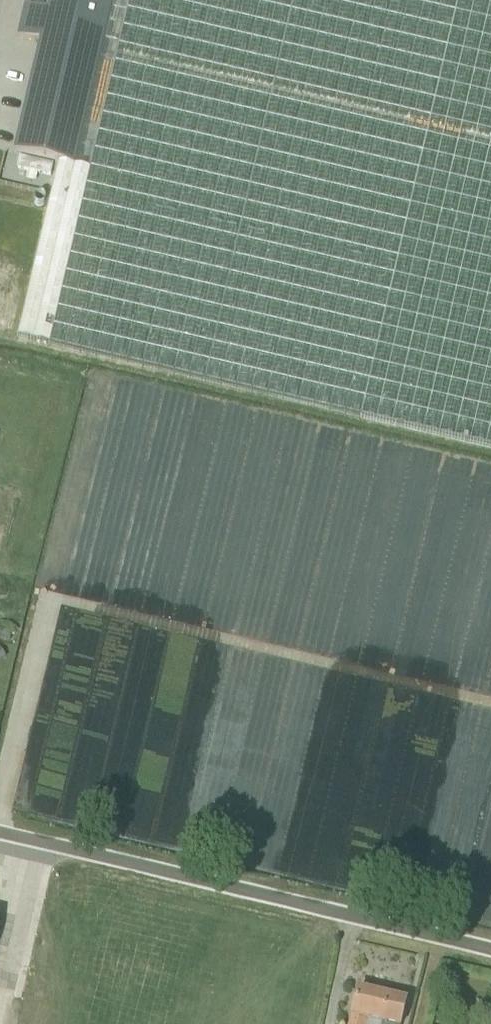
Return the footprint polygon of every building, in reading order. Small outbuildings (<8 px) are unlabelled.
[(48,12),(25,6),(18,37),(41,42),(15,153),(58,163),(18,339),(49,346),(68,351),(490,449),(490,0),(50,0),(48,12)] [(350,1023),(366,1023),(367,1021),(381,1023),(401,1023),(401,1022),(406,1003),(358,991),(353,1011),(351,1017),(352,1017),(350,1023)]
